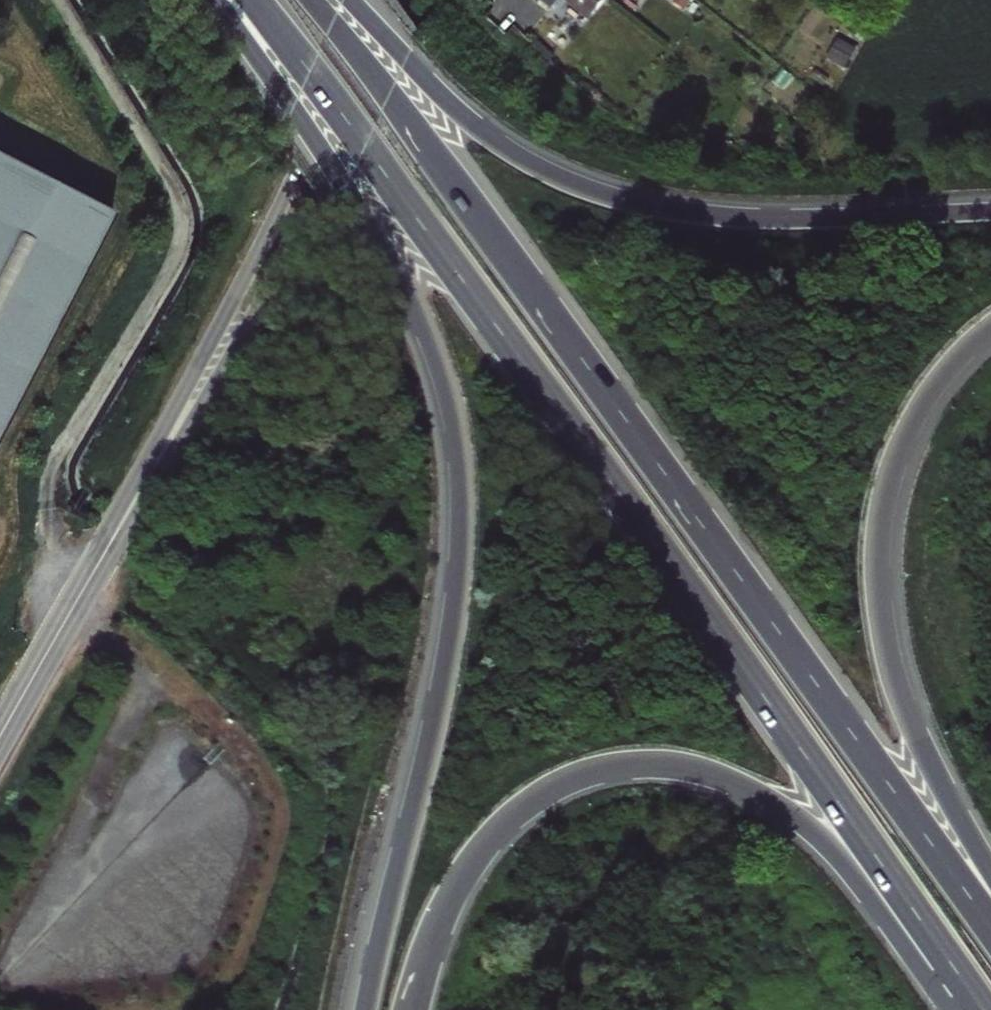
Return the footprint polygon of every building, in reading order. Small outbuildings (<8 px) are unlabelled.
[(588,18),(592,14),(576,0),(568,0),(588,18)] [(592,14),(604,0),(576,0),(592,14)] [(15,403),(108,219),(0,156),(0,431),(15,403)]
